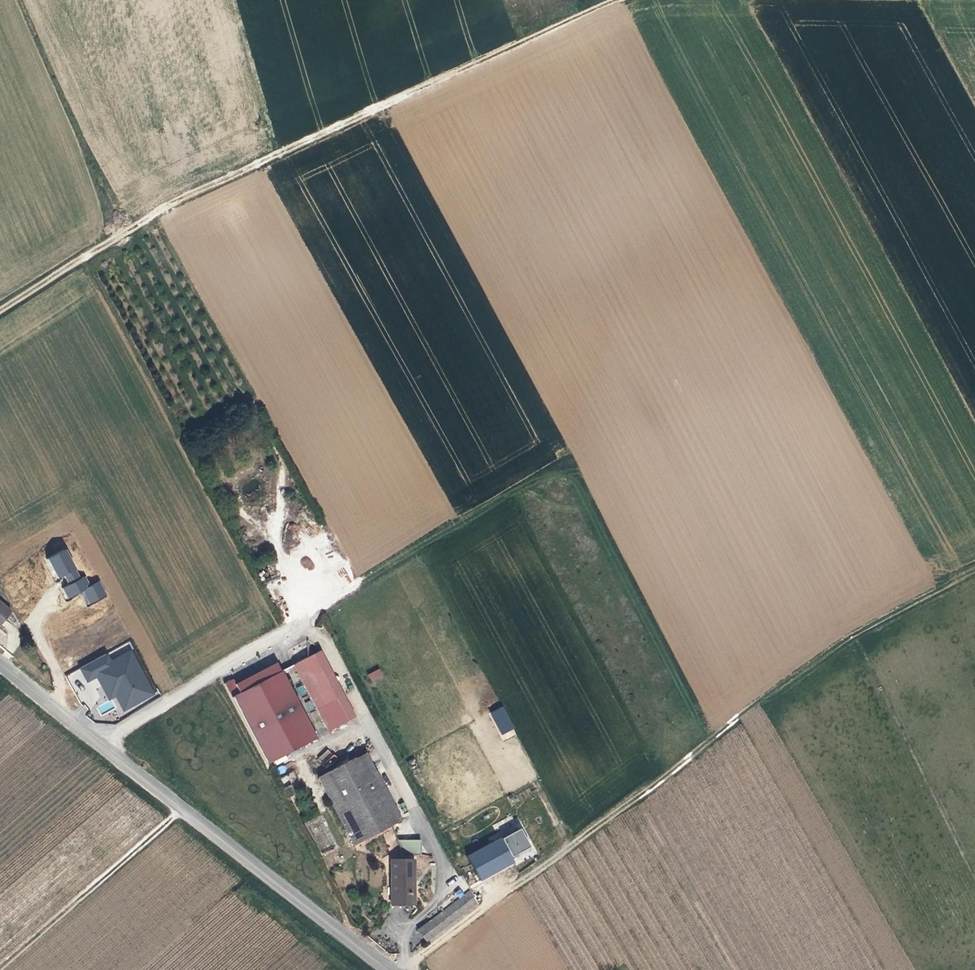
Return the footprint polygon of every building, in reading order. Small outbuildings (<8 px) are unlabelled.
[(67,548),(48,557),(58,578),(64,575),(69,585),(62,588),(67,600),(82,593),(88,605),(107,596),(100,581),(90,585),(85,575),(81,577),(67,548)] [(11,612),(0,603),(0,627),(11,612)] [(130,643),(66,673),(75,693),(86,688),(84,684),(97,678),(109,701),(98,706),(101,713),(118,705),(122,713),(156,697),(130,643)] [(320,649),(294,662),(328,729),(354,715),(320,649)] [(232,677),(224,683),(267,762),(315,736),(277,662),(236,684),(232,677)] [(379,668),(367,675),(372,682),(383,675),(379,668)] [(503,705),(491,710),(502,731),(514,725),(503,705)] [(323,750),(319,763),(332,767),(336,753),(323,750)] [(326,772),(363,838),(400,817),(364,752),(326,772)] [(284,788),(289,796),(295,793),(290,785),(284,788)] [(502,837),(497,839),(502,849),(507,846),(512,855),(518,852),(530,845),(521,828),(503,837),(502,837)] [(400,853),(420,853),(420,840),(400,839),(400,853)] [(497,839),(468,855),(481,879),(515,861),(513,858),(520,854),(518,852),(512,855),(507,846),(502,849),(497,839)] [(413,856),(392,856),(392,903),(414,902),(414,880),(413,856)] [(428,939),(479,901),(477,896),(470,889),(419,927),(428,939)]
